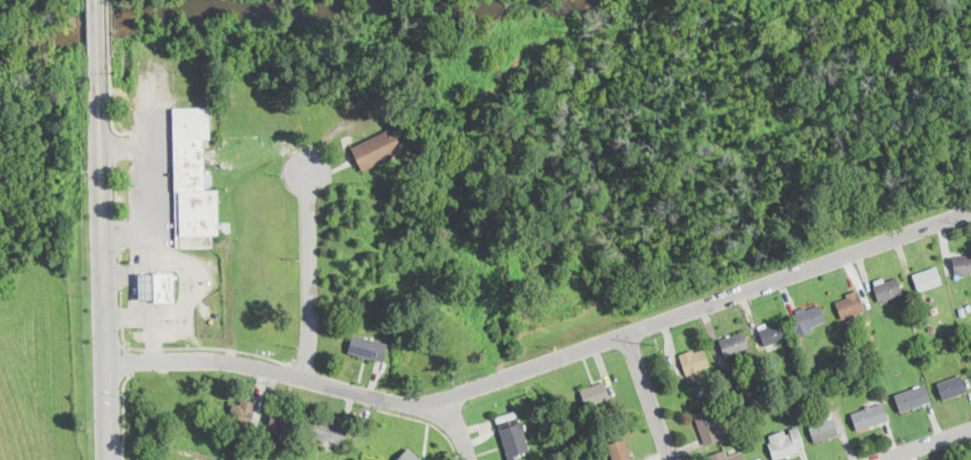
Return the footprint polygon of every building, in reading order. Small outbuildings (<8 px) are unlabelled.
[(403,152),(363,171),(352,147),(392,128),(381,107),(395,100),(406,123),(393,129),(404,151),(403,152)] [(205,139),(205,171),(208,171),(208,174),(211,174),(211,185),(209,185),(209,188),(206,188),(206,190),(217,190),(218,234),(212,234),(212,247),(176,248),(174,109),(210,108),(211,139),(205,139)] [(954,257),(970,256),(970,273),(956,275),(954,257)] [(942,283),(919,291),(913,275),(936,267),(942,283)] [(153,272),(137,272),(138,300),(154,299),(153,272)] [(173,302),(154,302),(154,299),(153,272),(173,272),(173,302)] [(903,295),(880,302),(875,286),(898,278),(903,295)] [(865,312),(842,319),(837,302),(848,299),(847,296),(859,292),(865,312)] [(820,305),(826,321),(810,327),(812,332),(798,336),(791,316),(796,314),(795,310),(806,306),(807,310),(820,305)] [(967,315),(961,317),(959,309),(965,308),(967,315)] [(780,348),(768,352),(760,330),(782,322),(788,338),(778,342),(780,348)] [(855,333),(848,336),(843,327),(851,323),(855,333)] [(749,348),(726,357),(720,340),(743,331),(749,348)] [(384,359),(384,362),(348,354),(352,337),(387,345),(384,359)] [(701,369),(704,379),(693,383),(690,374),(687,375),(681,358),(705,350),(710,366),(701,369)] [(713,375),(708,378),(705,373),(711,370),(713,375)] [(968,392),(944,400),(938,383),(962,375),(968,392)] [(610,398),(587,406),(581,390),(605,382),(610,398)] [(925,404),(901,412),(896,396),(926,386),(932,402),(925,404)] [(257,404),(255,412),(261,413),(257,431),(228,424),(234,404),(240,405),(241,400),(257,404)] [(871,426),(858,431),(852,415),(871,407),(883,403),(889,419),(871,426)] [(713,408),(717,419),(723,416),(730,435),(720,438),(721,440),(705,446),(705,444),(694,414),(713,408)] [(295,415),(289,436),(269,430),(274,410),(295,415)] [(519,455),(521,459),(510,459),(497,418),(516,412),(519,423),(523,422),(526,431),(524,432),(531,452),(519,455)] [(829,438),(816,443),(810,427),(824,422),(823,419),(832,416),(838,434),(829,438)] [(348,426),(344,444),(335,442),(334,449),(323,447),(325,441),(308,436),(312,417),(349,426),(348,426)] [(799,452),(778,459),(775,459),(769,444),(772,443),(770,436),(785,431),(787,435),(792,433),(791,430),(798,427),(805,446),(797,449),(799,452)] [(231,436),(230,443),(222,441),(223,434),(231,436)] [(625,439),(632,459),(614,459),(609,444),(625,439)] [(409,448),(422,459),(397,459),(409,448)] [(743,451),(746,459),(710,459),(708,455),(726,449),(728,456),(743,451)] [(594,458),(586,459),(584,454),(591,451),(594,458)]
